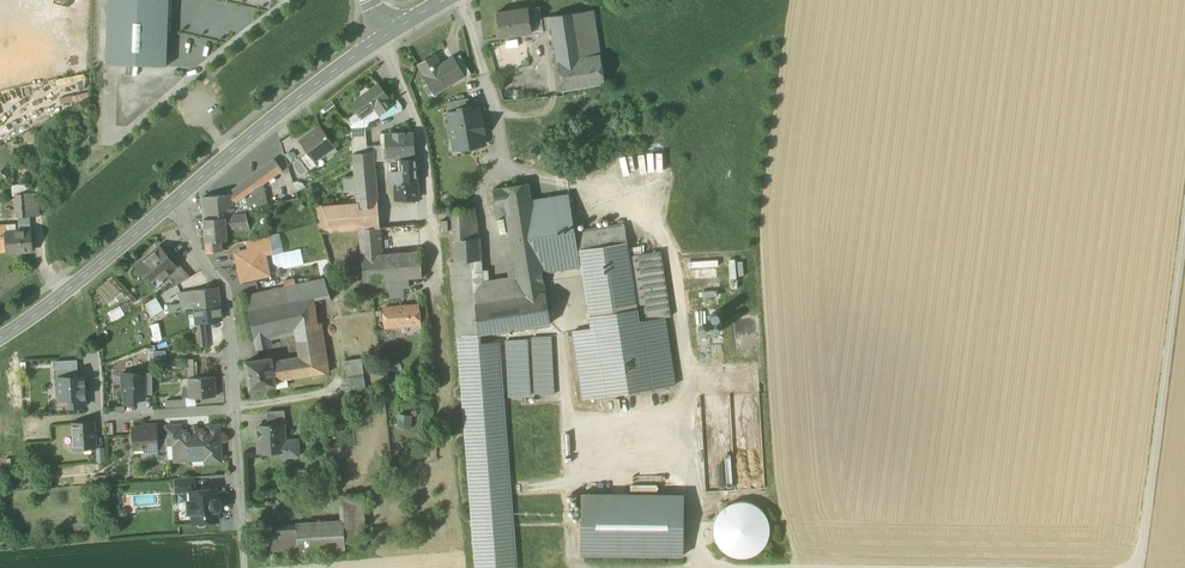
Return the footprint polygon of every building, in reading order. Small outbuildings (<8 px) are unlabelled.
[(166,66),(169,0),(108,0),(106,64),(166,66)] [(496,13),(500,37),(532,33),(529,13),(528,9),(496,13)] [(529,13),(532,33),(543,31),(541,18),(540,11),(529,13)] [(553,30),(562,91),(603,84),(605,84),(605,83),(604,83),(593,11),(551,17),(553,30)] [(553,30),(551,17),(541,18),(543,31),(553,30)] [(463,77),(464,79),(472,74),(460,55),(453,59),(464,76),(463,77)] [(434,93),(435,94),(463,77),(464,76),(453,59),(453,57),(440,65),(435,56),(418,66),(429,84),(431,83),(436,92),(434,93)] [(431,83),(429,84),(423,88),(429,96),(434,93),(436,92),(431,83)] [(351,104),(359,114),(361,117),(374,108),(379,115),(394,105),(394,104),(379,84),(351,104)] [(447,102),(449,113),(459,111),(459,109),(470,107),(468,98),(447,102)] [(332,101),(318,111),(322,115),(335,106),(332,101)] [(380,117),(381,120),(401,111),(402,107),(399,102),(397,101),(394,104),(394,105),(379,115),(380,116),(380,117)] [(469,148),(469,150),(478,148),(477,146),(485,145),(483,134),(485,133),(482,118),(480,119),(478,108),(470,109),(470,107),(459,109),(459,111),(449,113),(451,127),(449,127),(452,141),(457,140),(459,149),(469,148)] [(380,116),(379,115),(374,108),(361,117),(359,114),(349,121),(350,128),(351,128),(365,126),(366,123),(380,117),(380,116)] [(351,128),(351,135),(366,134),(365,126),(351,128)] [(305,153),(312,163),(335,147),(320,127),(299,142),(306,151),(305,153)] [(386,160),(399,159),(416,158),(414,132),(384,134),(385,145),(386,160)] [(351,135),(353,154),(367,153),(366,134),(351,135)] [(374,160),(386,160),(385,145),(373,146),(373,152),(374,160)] [(290,151),(284,154),(290,162),(297,156),(294,151),(291,153),(290,151)] [(541,151),(537,154),(543,165),(548,163),(541,151)] [(356,191),(357,203),(358,209),(378,207),(374,160),(373,152),(367,153),(353,154),(353,160),(355,177),(356,191)] [(298,158),(308,172),(315,167),(312,163),(305,153),(298,158)] [(416,158),(399,159),(400,170),(400,179),(397,179),(398,183),(395,183),(395,185),(396,200),(418,199),(418,198),(417,184),(416,158)] [(233,196),(234,205),(248,195),(261,185),(282,170),(275,160),(274,161),(225,196),(233,196)] [(391,185),(395,185),(395,183),(398,183),(397,179),(400,179),(400,170),(390,171),(391,185)] [(344,192),(356,191),(355,177),(343,178),(344,192)] [(296,181),(293,183),(296,191),(305,187),(303,183),(296,181)] [(512,240),(515,239),(536,235),(531,201),(528,185),(529,185),(528,183),(527,184),(494,189),(497,203),(505,202),(507,213),(512,240)] [(16,194),(27,193),(27,188),(27,184),(12,185),(13,197),(16,197),(16,194)] [(248,195),(251,210),(267,207),(261,185),(248,195)] [(16,197),(18,217),(29,216),(27,193),(16,194),(16,197)] [(27,193),(29,216),(39,216),(38,193),(27,193)] [(245,212),(251,210),(248,195),(234,205),(234,214),(245,213),(245,212)] [(568,195),(531,201),(536,235),(542,272),(580,267),(568,195)] [(202,198),(204,219),(225,217),(225,215),(226,215),(234,214),(234,205),(233,196),(225,196),(202,198)] [(494,204),(496,216),(507,213),(505,202),(497,203),(494,204)] [(380,228),(378,207),(358,209),(357,203),(322,206),(312,207),(318,225),(321,233),(359,230),(380,228)] [(472,235),(478,235),(475,208),(467,209),(467,224),(471,224),(472,235)] [(453,241),(480,240),(479,235),(478,235),(472,235),(471,224),(467,224),(467,209),(451,209),(453,241)] [(234,214),(226,215),(227,230),(249,228),(245,212),(245,213),(234,214)] [(227,231),(227,230),(226,215),(225,215),(225,217),(204,219),(206,241),(221,240),(224,240),(224,232),(227,231)] [(29,216),(18,217),(19,231),(30,230),(29,216)] [(6,226),(6,232),(16,231),(16,224),(6,224),(6,226)] [(590,317),(637,310),(629,256),(628,250),(624,225),(577,233),(590,317)] [(6,232),(6,226),(0,227),(0,251),(8,250),(8,253),(32,251),(30,230),(19,231),(16,231),(6,232)] [(382,255),(380,228),(359,230),(364,283),(384,281),(382,255)] [(270,246),(272,253),(273,255),(284,253),(280,234),(268,236),(270,246)] [(542,272),(536,235),(515,239),(516,248),(521,276),(542,272)] [(247,241),(249,250),(270,246),(268,236),(247,241)] [(222,251),(221,240),(206,241),(206,252),(222,251)] [(453,241),(455,262),(481,260),(480,240),(453,241)] [(136,266),(154,286),(155,285),(151,281),(158,275),(161,279),(167,275),(177,267),(176,266),(160,246),(136,266)] [(235,253),(241,281),(270,275),(265,254),(272,253),(270,246),(249,250),(235,253)] [(503,250),(508,278),(521,276),(516,248),(503,250)] [(282,267),(285,269),(304,264),(301,249),(284,253),(273,255),(272,255),(273,264),(279,267),(282,267)] [(421,251),(382,255),(384,281),(386,281),(408,279),(422,278),(421,251)] [(660,251),(641,254),(629,256),(637,310),(638,322),(665,318),(670,317),(660,251)] [(481,260),(455,262),(455,270),(471,267),(473,283),(489,282),(488,270),(481,271),(481,260)] [(458,338),(478,335),(473,283),(471,267),(455,270),(455,262),(451,262),(458,338)] [(167,275),(176,286),(190,277),(179,264),(176,266),(177,267),(167,275)] [(551,323),(542,272),(521,276),(508,278),(489,282),(473,283),(478,335),(479,335),(551,323)] [(151,281),(155,285),(161,279),(158,275),(151,281)] [(314,298),(315,304),(331,300),(324,278),(296,284),(284,287),(246,295),(249,311),(314,298)] [(283,281),(284,287),(296,284),(294,278),(283,281)] [(386,281),(387,289),(402,288),(409,288),(408,279),(386,281)] [(219,288),(192,291),(194,308),(221,304),(219,288)] [(402,288),(387,289),(388,298),(402,296),(402,288)] [(181,310),(194,308),(192,291),(181,293),(182,304),(170,305),(171,313),(181,312),(181,310)] [(143,305),(150,318),(163,310),(156,297),(143,305)] [(272,361),(275,380),(287,378),(329,372),(322,322),(318,323),(315,304),(314,298),(249,311),(255,338),(269,335),(296,330),(299,357),(272,361)] [(222,319),(221,304),(194,308),(195,314),(196,324),(204,322),(208,322),(214,321),(222,319)] [(125,315),(120,306),(107,313),(112,323),(125,315)] [(419,306),(406,307),(408,325),(420,324),(419,306)] [(386,326),(408,325),(406,307),(385,309),(386,326)] [(637,310),(590,317),(591,328),(573,331),(583,399),(675,385),(665,318),(638,322),(637,310)] [(719,314),(716,312),(713,313),(711,316),(712,319),(714,321),(718,320),(720,317),(719,314)] [(196,324),(195,314),(188,314),(190,329),(197,328),(196,324)] [(204,322),(196,324),(197,328),(199,347),(207,346),(204,322)] [(159,323),(150,325),(154,342),(163,340),(159,323)] [(720,327),(717,325),(713,326),(712,329),(712,332),(715,334),(718,333),(720,331),(720,327)] [(706,328),(703,326),(700,327),(698,330),(699,333),(702,335),(705,334),(707,331),(706,328)] [(269,335),(255,338),(257,350),(271,348),(269,335)] [(479,335),(478,335),(458,338),(476,567),(516,567),(499,343),(480,344),(479,335)] [(532,339),(535,395),(541,395),(553,395),(551,337),(538,338),(532,339)] [(506,341),(509,397),(517,397),(529,396),(527,340),(514,340),(506,341)] [(735,351),(735,370),(756,369),(756,350),(735,351)] [(245,362),(250,390),(276,386),(275,380),(272,361),(272,358),(245,362)] [(345,361),(350,395),(366,393),(362,359),(345,361)] [(56,361),(57,379),(58,379),(58,378),(78,377),(77,360),(56,361)] [(113,384),(123,384),(123,373),(113,373),(113,384)] [(125,392),(125,404),(136,404),(136,399),(144,399),(144,395),(144,377),(143,377),(132,378),(132,373),(123,373),(123,384),(123,393),(125,392)] [(144,395),(153,394),(152,373),(143,373),(143,377),(144,377),(144,395)] [(70,399),(70,407),(86,406),(84,376),(78,377),(58,378),(58,379),(59,389),(57,389),(58,400),(70,399)] [(193,389),(194,398),(196,398),(215,397),(214,377),(195,378),(189,378),(190,386),(190,389),(193,389)] [(275,380),(276,386),(276,389),(289,387),(287,378),(275,380)] [(182,386),(183,400),(185,400),(185,399),(190,398),(190,389),(190,386),(182,386)] [(196,406),(196,398),(194,398),(190,398),(185,399),(185,400),(186,407),(196,406)] [(70,410),(70,407),(70,399),(58,400),(58,410),(70,410)] [(166,401),(166,409),(186,408),(186,407),(185,400),(183,400),(166,401)] [(283,425),(284,426),(285,426),(284,411),(267,412),(267,426),(283,425)] [(412,415),(398,414),(396,427),(411,429),(412,415)] [(73,424),(75,449),(96,447),(94,423),(73,424)] [(113,423),(104,423),(105,435),(114,435),(113,423)] [(166,426),(166,439),(167,445),(174,445),(181,444),(180,431),(181,431),(181,425),(166,426)] [(194,464),(195,465),(204,464),(205,463),(221,462),(219,425),(208,426),(209,430),(181,431),(180,431),(181,444),(174,445),(175,457),(175,461),(185,461),(185,460),(193,460),(194,464)] [(258,426),(259,454),(260,454),(260,450),(284,449),(284,452),(285,452),(284,441),(284,426),(283,425),(267,426),(258,426)] [(144,448),(147,451),(157,450),(157,440),(156,427),(133,428),(134,437),(132,439),(132,444),(134,446),(134,449),(141,448),(144,448)] [(167,457),(167,445),(166,439),(157,440),(157,450),(157,460),(157,461),(168,461),(167,457)] [(298,440),(284,441),(285,452),(285,457),(299,456),(298,440)] [(105,447),(96,447),(96,463),(106,463),(105,447)] [(144,448),(141,448),(142,461),(157,460),(157,450),(147,451),(144,448)] [(175,479),(176,493),(191,491),(195,491),(194,478),(175,479)] [(278,488),(268,489),(268,497),(278,497),(278,488)] [(195,523),(199,527),(205,526),(208,522),(208,521),(218,521),(218,511),(221,508),(220,502),(217,498),(216,489),(195,491),(191,491),(192,500),(190,500),(187,504),(188,510),(191,513),(192,513),(193,522),(195,522),(195,523)] [(345,520),(344,520),(345,543),(365,542),(363,494),(343,495),(345,520)] [(683,495),(581,494),(581,555),(683,556),(683,495)] [(767,541),(769,530),(768,520),(762,510),(753,504),(742,502),(731,504),(722,509),(716,518),(713,529),(715,540),(721,549),(730,555),(741,558),(751,556),(761,550),(767,541)] [(125,509),(119,509),(117,515),(120,519),(126,518),(128,513),(125,509)] [(296,523),(296,528),(298,552),(345,549),(345,543),(344,520),(296,523)] [(261,554),(298,552),(296,528),(260,530),(261,554)]
